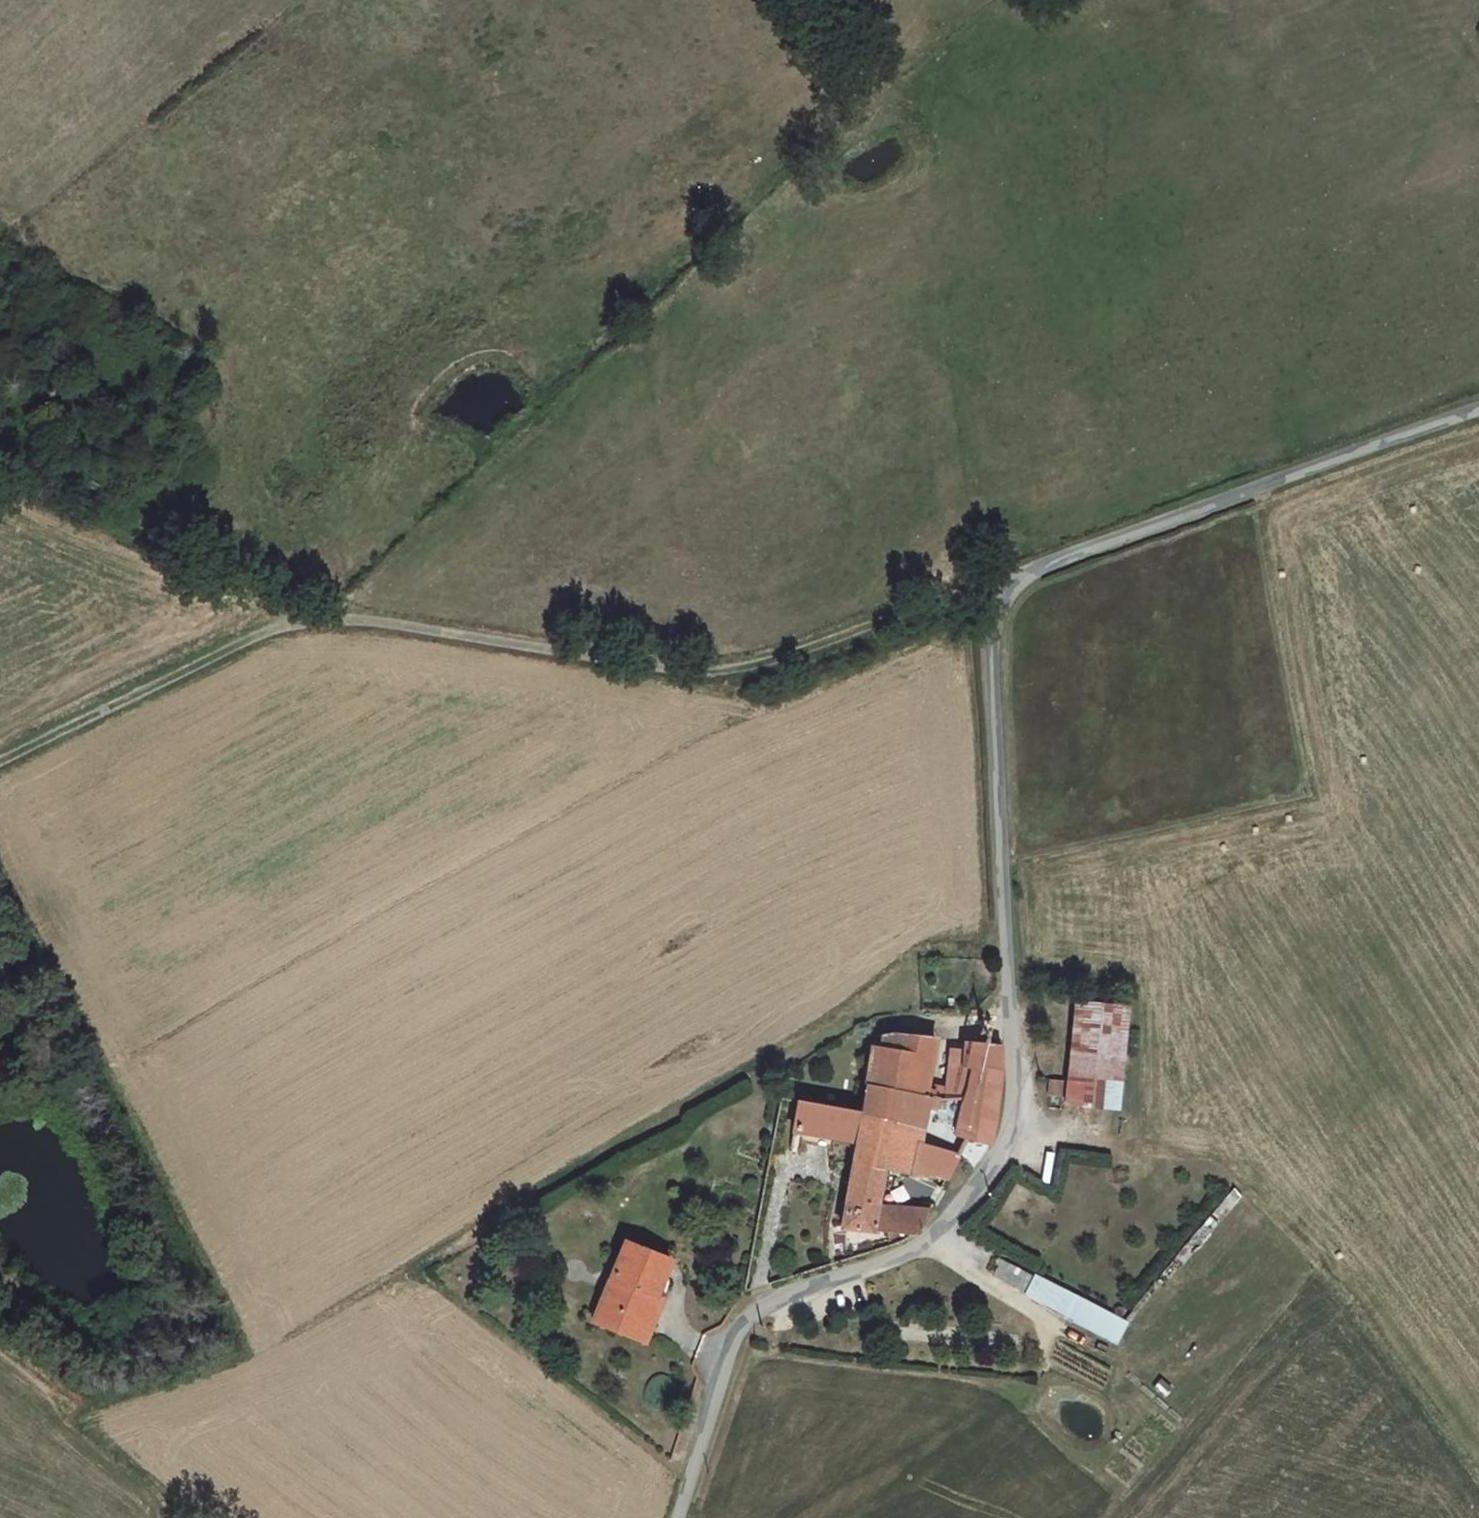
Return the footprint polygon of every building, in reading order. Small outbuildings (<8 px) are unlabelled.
[(1113,1108),(1121,1005),(1065,1001),(1057,1105),(1113,1108)] [(915,1063),(942,1066),(959,1068),(961,1049),(913,1037),(891,1031),(863,1047),(915,1063)] [(925,1099),(911,1095),(915,1063),(863,1047),(853,1106),(897,1123),(919,1132),(925,1099)] [(992,1056),(961,1049),(959,1068),(990,1072),(992,1056)] [(982,1148),(990,1072),(959,1068),(954,1102),(948,1144),(961,1145),(982,1148)] [(848,1141),(853,1106),(789,1100),(785,1130),(848,1141)] [(853,1106),(848,1141),(845,1165),(879,1174),(889,1177),(897,1123),(853,1106)] [(919,1132),(897,1123),(889,1177),(910,1179),(915,1155),(919,1132)] [(915,1155),(910,1179),(938,1185),(951,1162),(915,1155)] [(845,1165),(835,1228),(867,1233),(872,1209),(879,1174),(845,1165)] [(872,1209),(867,1233),(904,1238),(920,1216),(872,1209)] [(666,1284),(658,1281),(665,1264),(619,1247),(586,1324),(642,1346),(666,1284)] [(1120,1343),(1130,1322),(1000,1257),(989,1279),(1120,1343)]
